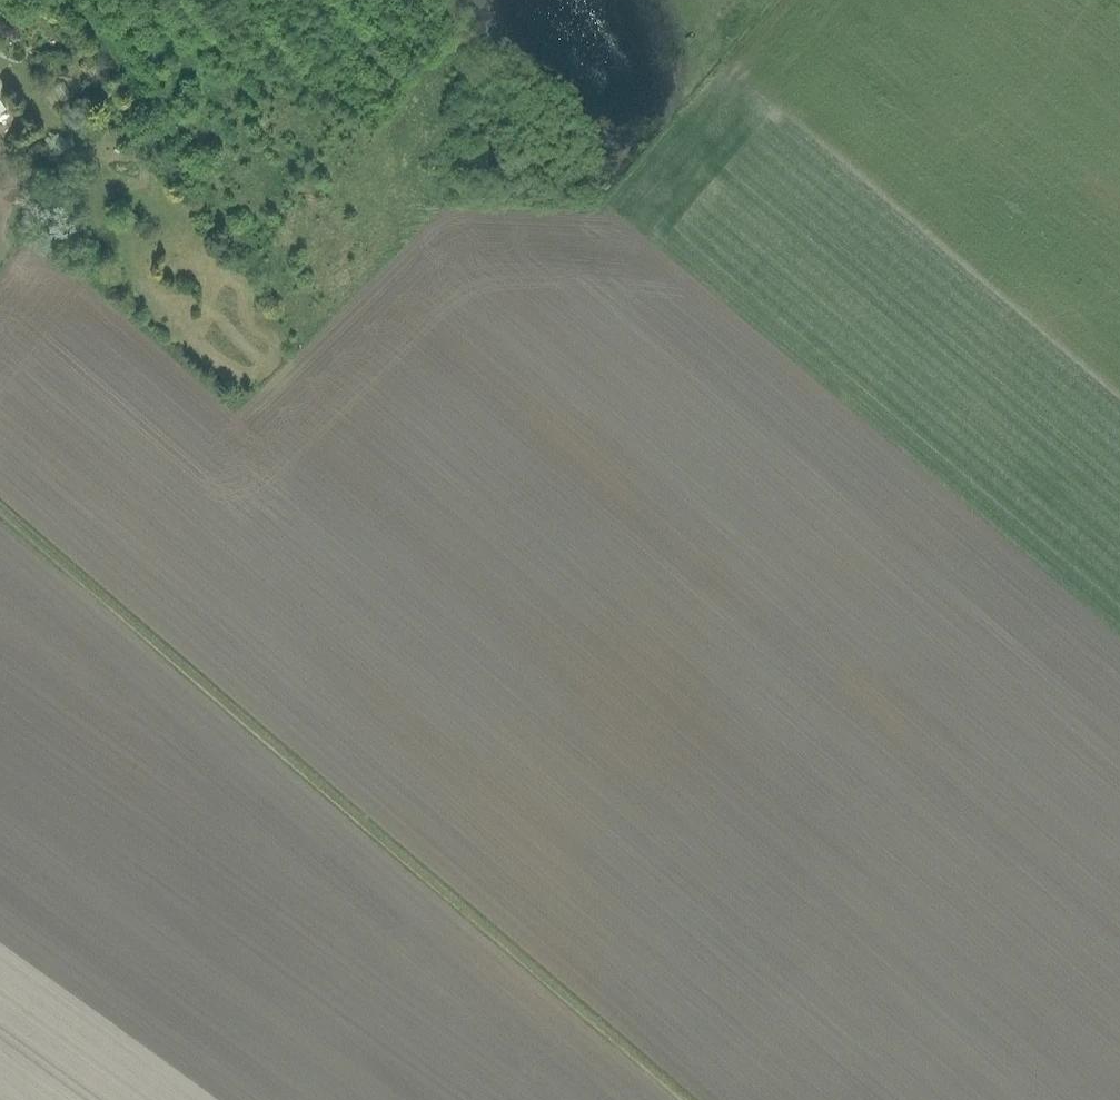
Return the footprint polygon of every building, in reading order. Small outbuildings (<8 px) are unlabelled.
[(9,90),(0,77),(0,96),(9,90)] [(8,108),(0,96),(0,114),(8,108)]
